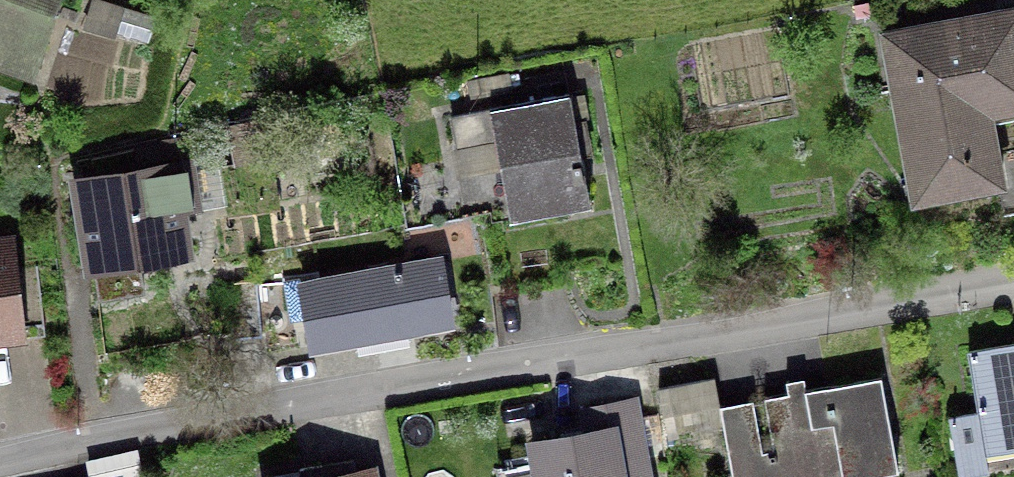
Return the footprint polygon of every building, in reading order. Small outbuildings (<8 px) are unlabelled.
[(30,74),(55,0),(0,0),(0,64),(30,74)] [(1013,108),(1013,14),(881,38),(912,201),(973,189),(960,118),(1013,108)] [(447,120),(455,161),(494,153),(507,220),(586,205),(565,97),(447,120)] [(232,157),(266,152),(260,124),(227,130),(232,157)] [(223,172),(228,208),(269,202),(263,166),(223,172)] [(76,186),(89,265),(94,297),(139,290),(132,249),(177,242),(172,209),(190,206),(184,169),(76,186)] [(40,327),(33,269),(3,272),(1,250),(0,251),(0,332),(40,327)] [(350,336),(370,332),(403,326),(404,329),(446,322),(436,264),(298,288),(308,346),(350,338),(350,336)] [(228,342),(258,339),(252,282),(222,285),(228,342)] [(1012,346),(964,354),(974,415),(946,420),(955,476),(973,476),(984,475),(979,445),(1013,439),(1013,357),(1012,346)] [(715,409),(728,476),(869,476),(894,472),(877,379),(801,393),(802,398),(788,401),(787,395),(760,400),(769,452),(758,454),(749,402),(715,409)] [(659,419),(715,409),(710,381),(654,391),(659,419)] [(630,402),(576,412),(581,436),(531,446),(537,474),(522,476),(644,476),(630,402)] [(133,454),(85,465),(87,476),(133,476),(138,476),(133,454)] [(318,468),(295,472),(296,476),(319,476),(318,468)]
